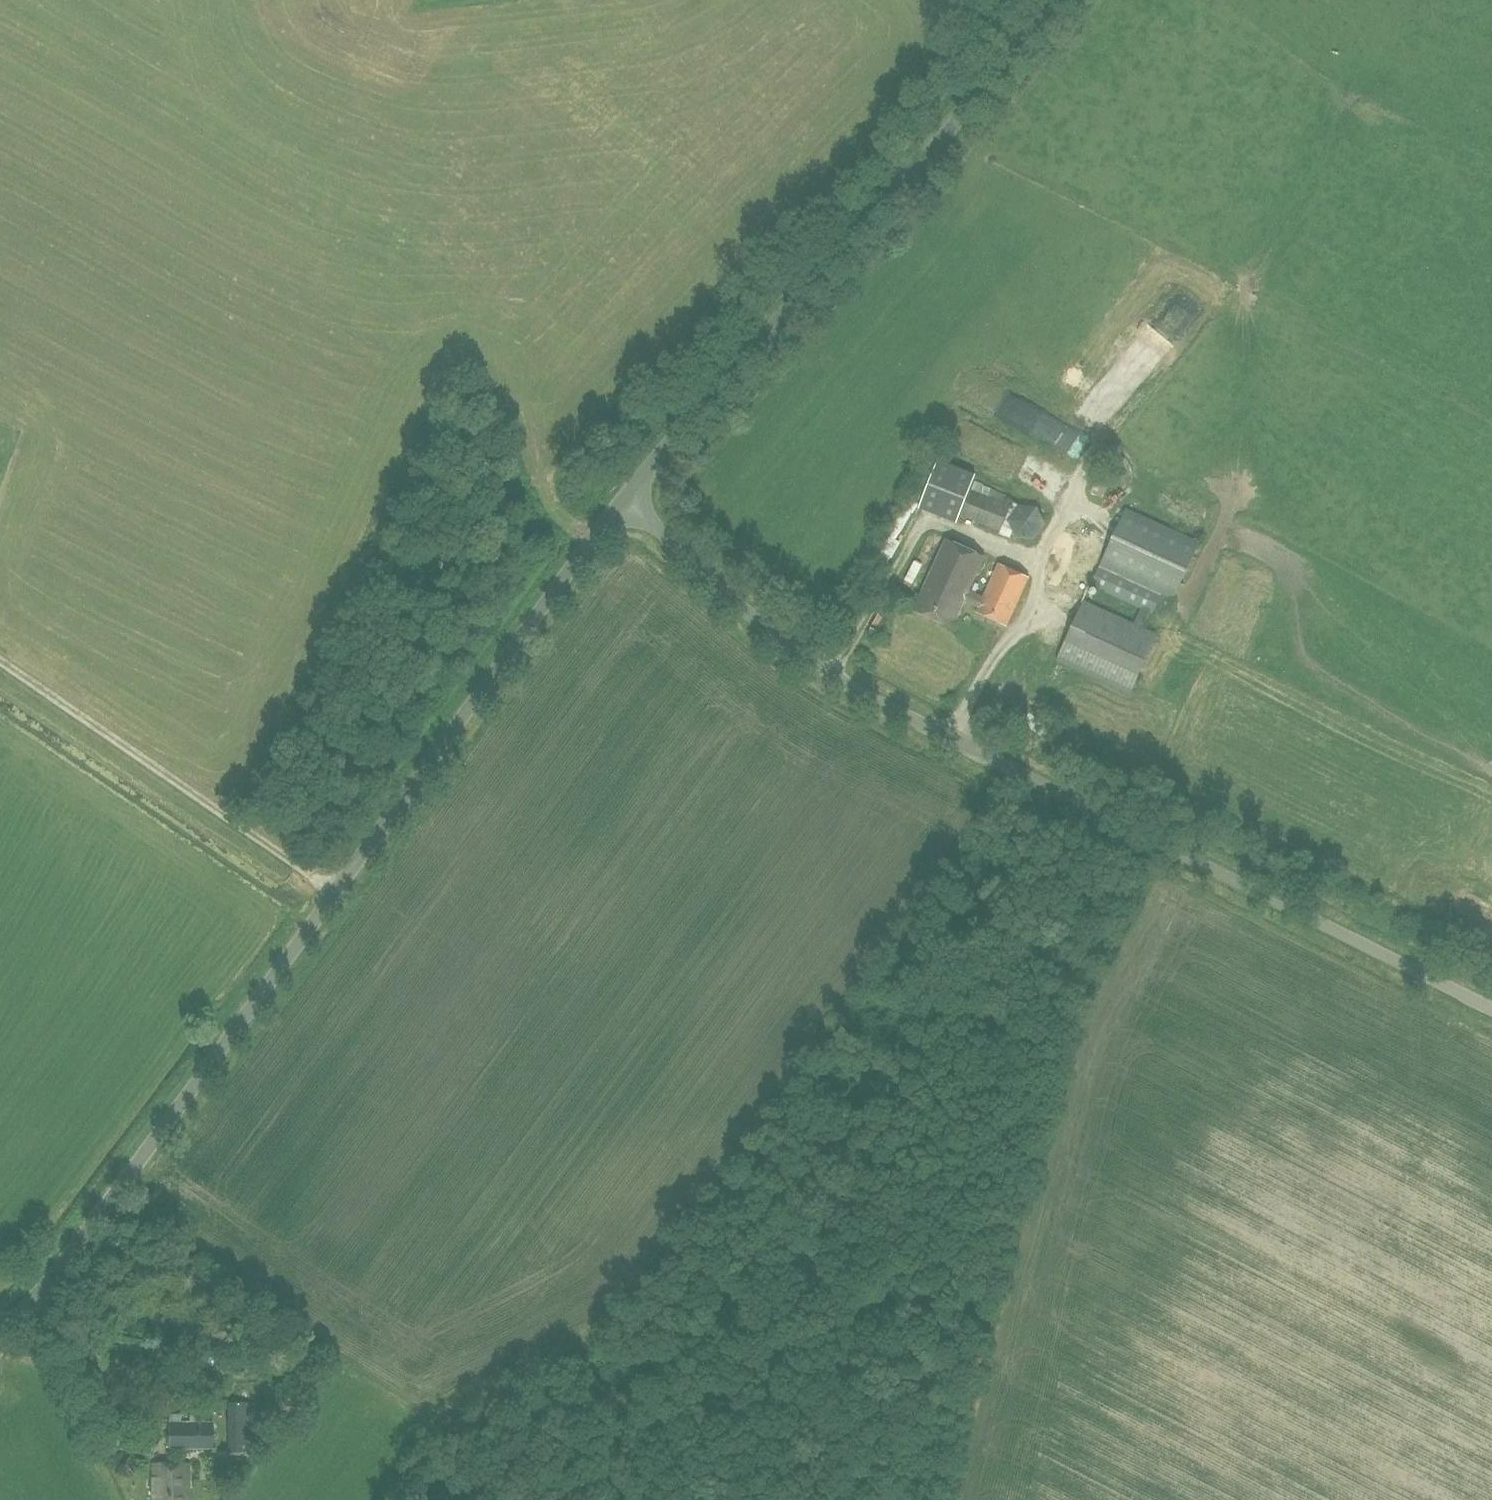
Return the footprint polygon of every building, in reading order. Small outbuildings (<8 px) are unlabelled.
[(1001,531),(1014,497),(974,481),(976,475),(936,458),(917,503),(958,519),(960,515),(1001,531)] [(1038,507),(1021,521),(1037,538),(1053,524),(1038,507)] [(1141,608),(1134,625),(1084,603),(1057,662),(1130,695),(1157,636),(1143,630),(1151,613),(1153,614),(1161,594),(1173,599),(1198,543),(1125,511),(1092,587),(1141,608)] [(953,628),(965,601),(979,607),(977,612),(1007,626),(1029,577),(999,563),(984,596),(970,590),(985,557),(947,540),(915,610),(953,628)] [(918,590),(925,574),(916,571),(910,587),(918,590)] [(228,1450),(240,1451),(260,1438),(261,1403),(228,1402),(228,1450)] [(167,1451),(211,1450),(211,1424),(167,1426),(167,1451)] [(186,1464),(151,1464),(151,1499),(187,1499),(186,1464)]
